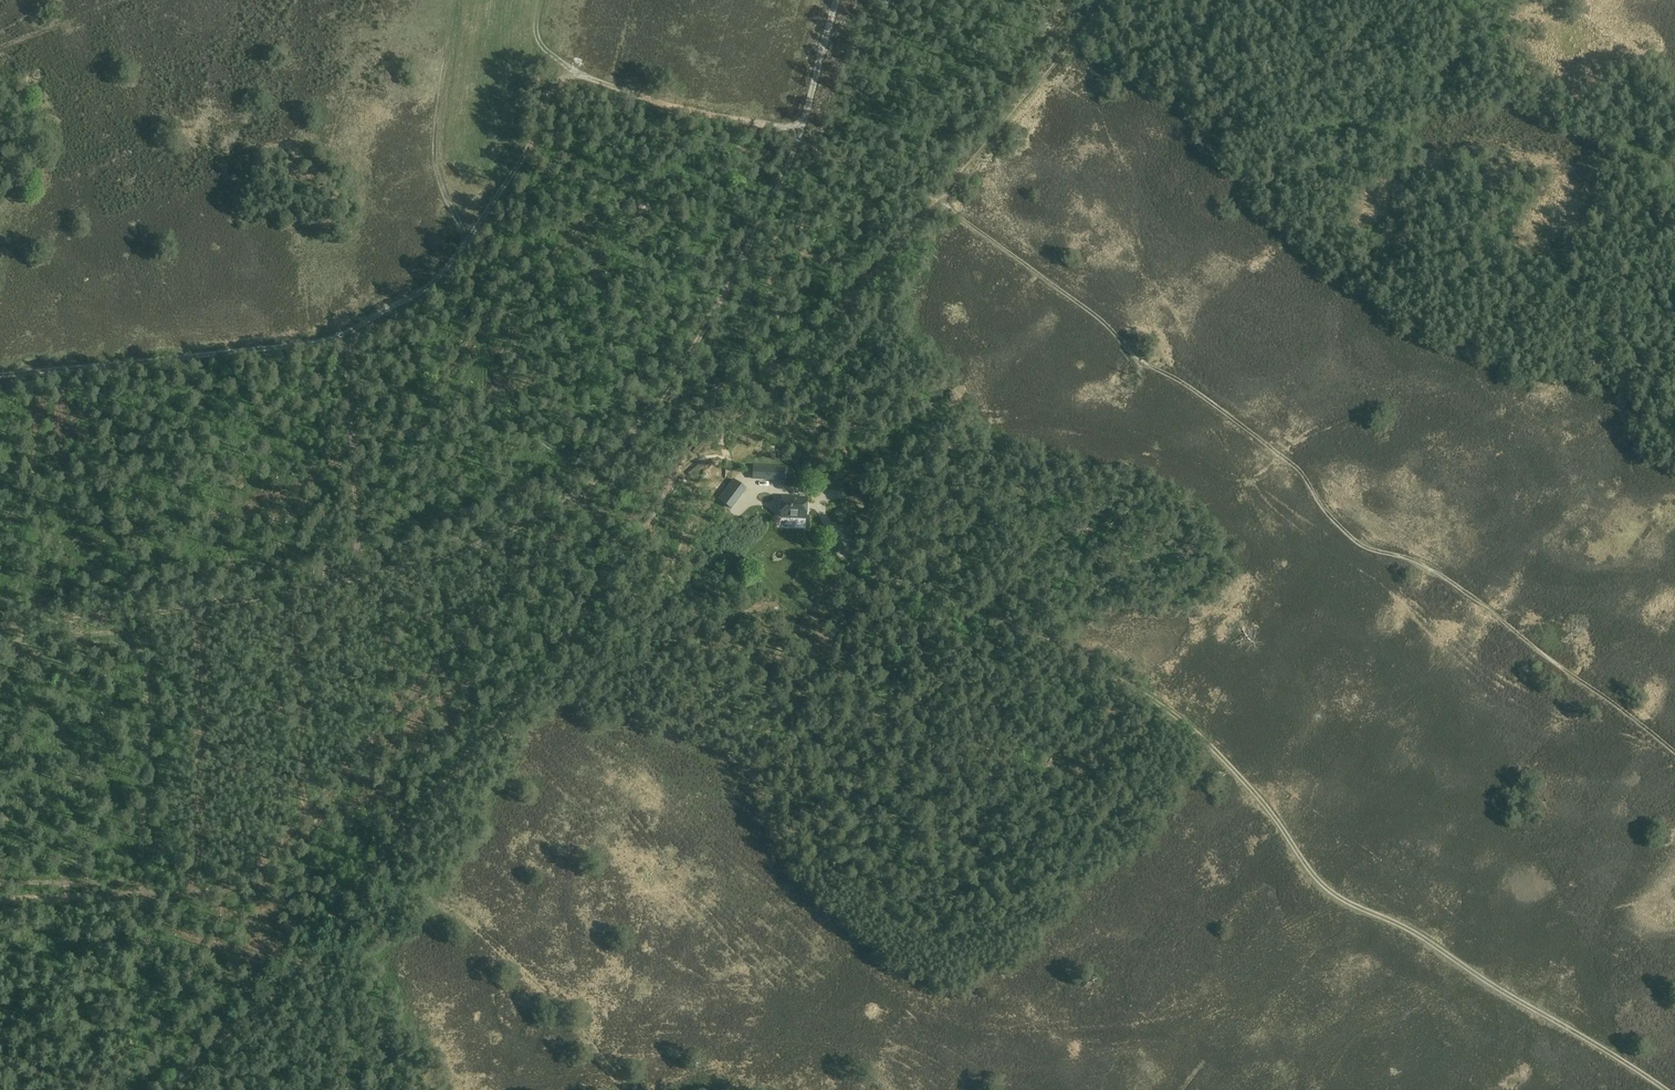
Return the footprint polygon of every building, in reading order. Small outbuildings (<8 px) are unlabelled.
[(753,471),(753,479),(761,479),(762,470),(762,466),(753,466),(753,471)] [(784,480),(785,468),(785,467),(776,467),(775,480),(784,480)] [(733,479),(717,499),(731,509),(747,489),(733,479)] [(808,496),(781,495),(780,517),(806,518),(808,496)]
